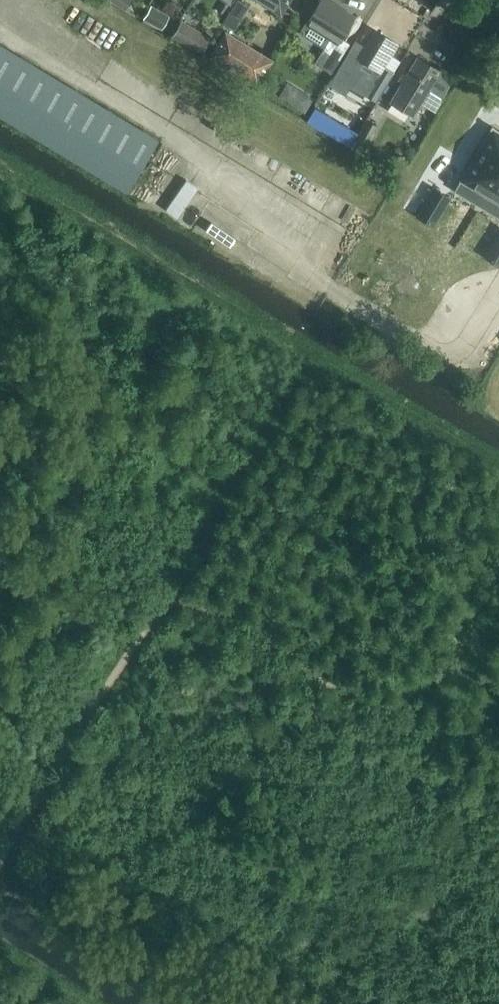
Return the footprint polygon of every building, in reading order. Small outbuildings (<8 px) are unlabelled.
[(125,9),(130,0),(109,0),(125,9)] [(232,10),(241,16),(247,5),(239,0),(238,0),(232,10)] [(281,15),(290,0),(257,0),(281,15)] [(300,32),(324,47),(315,63),(331,73),(350,43),(341,38),(354,18),(325,0),(320,0),(316,6),(307,21),(300,32)] [(169,16),(152,6),(144,18),(162,29),(169,16)] [(214,18),(209,27),(215,31),(220,22),(214,18)] [(209,37),(183,22),(174,36),(200,51),(209,37)] [(355,41),(330,84),(339,90),(343,93),(358,69),(375,80),(366,95),(376,100),(392,74),(383,68),(397,44),(374,30),(364,46),(355,41)] [(272,63),(227,35),(213,58),(257,86),(272,63)] [(158,139),(0,43),(0,115),(127,192),(158,139)] [(440,70),(418,57),(391,102),(413,115),(440,70)] [(299,92),(293,102),(304,109),(311,99),(299,92)] [(321,130),(329,116),(315,108),(307,121),(321,130)] [(377,126),(367,121),(357,138),(367,144),(377,126)] [(462,180),(487,196),(498,176),(498,130),(494,127),(462,180)] [(357,133),(348,128),(340,141),(349,147),(357,133)] [(404,155),(392,155),(392,169),(404,169),(404,155)] [(487,196),(498,203),(498,176),(487,196)] [(430,194),(413,222),(429,232),(446,204),(430,194)] [(481,263),(497,273),(498,270),(498,236),(498,235),(481,263)]
